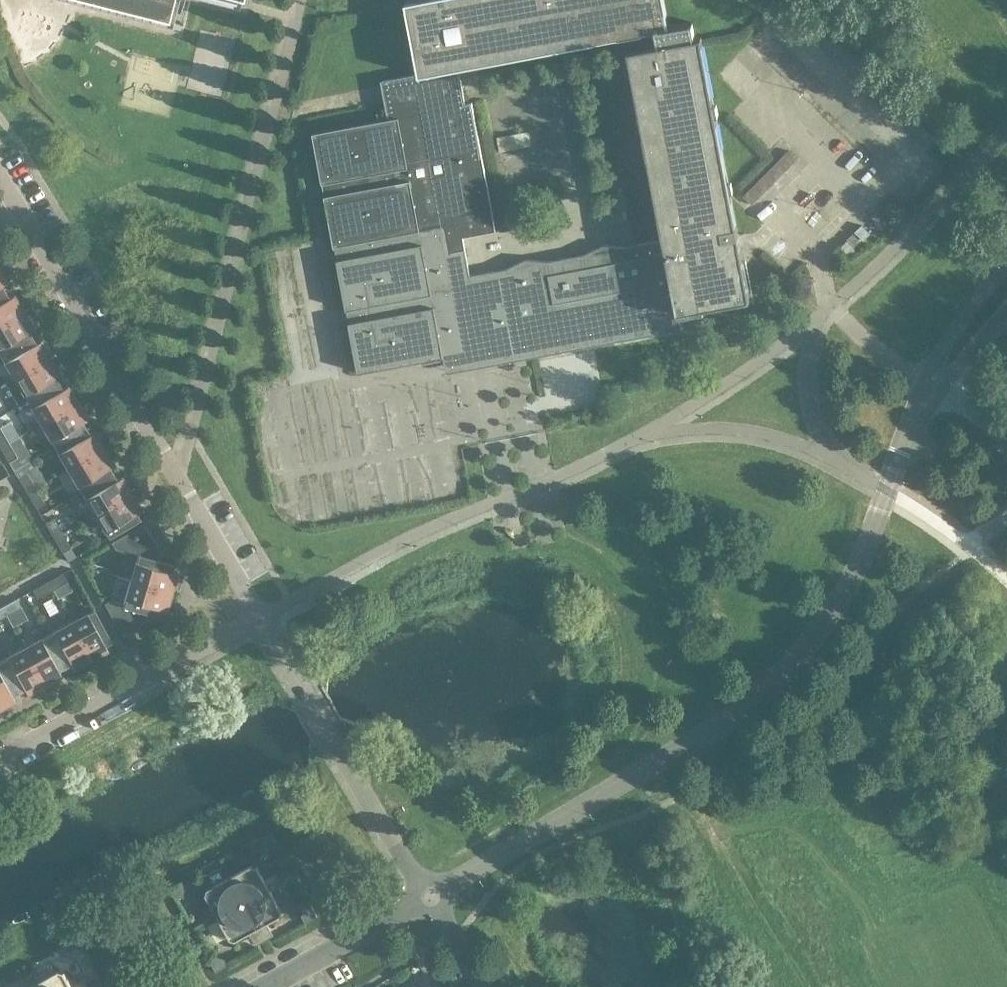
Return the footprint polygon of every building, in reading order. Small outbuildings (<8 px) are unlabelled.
[(167,21),(173,0),(85,0),(167,21)] [(741,247),(701,36),(695,37),(692,21),(669,26),(664,0),(413,0),(405,2),(418,73),(381,80),(388,117),(313,131),(358,372),(495,346),(498,363),(681,328),(678,312),(750,298),(741,247)] [(853,232),(847,238),(855,246),(861,240),(853,232)] [(5,290),(0,293),(0,324),(23,310),(13,293),(8,296),(5,290)] [(23,310),(0,324),(0,354),(31,336),(28,329),(33,327),(23,310)] [(35,342),(31,336),(0,354),(14,377),(50,355),(40,339),(35,342)] [(60,372),(50,355),(14,377),(27,400),(58,381),(55,375),(60,372)] [(62,387),(58,381),(27,400),(40,422),(77,401),(67,384),(62,387)] [(86,417),(77,401),(40,422),(54,445),(85,426),(82,420),(86,417)] [(89,433),(85,426),(54,445),(67,468),(104,446),(94,430),(89,433)] [(8,442),(0,428),(0,446),(8,442)] [(8,442),(0,446),(0,447),(9,461),(17,456),(8,442)] [(113,463),(104,446),(67,468),(81,490),(112,472),(109,466),(113,463)] [(26,472),(18,477),(27,492),(35,487),(26,472)] [(116,478),(112,472),(81,490),(94,513),(131,492),(121,475),(116,478)] [(44,502),(35,487),(27,492),(35,507),(44,502)] [(140,508),(131,492),(94,513),(108,536),(140,518),(135,511),(140,508)] [(53,518),(45,522),(54,537),(62,532),(53,518)] [(159,551),(143,523),(111,542),(115,548),(138,554),(131,579),(171,591),(176,573),(171,571),(173,563),(159,559),(160,557),(160,555),(160,554),(160,553),(160,552),(159,551)] [(71,547),(62,532),(54,537),(62,552),(71,547)] [(67,581),(63,572),(47,580),(52,589),(67,581)] [(171,591),(131,579),(123,604),(109,600),(104,602),(122,634),(133,628),(136,626),(137,625),(139,623),(140,622),(141,620),(142,619),(143,617),(143,615),(144,612),(158,615),(160,608),(166,609),(171,591)] [(52,589),(47,580),(32,589),(37,597),(52,589)] [(21,606),(16,597),(1,606),(6,614),(21,606)] [(93,608),(70,621),(90,658),(107,649),(104,644),(111,640),(93,608)] [(90,658),(70,621),(47,634),(64,666),(70,662),(73,667),(90,658)] [(64,666),(47,634),(23,646),(44,683),(60,674),(58,669),(64,666)] [(44,683),(23,646),(0,659),(18,691),(24,688),(27,692),(44,683)] [(0,659),(0,707),(14,699),(11,694),(18,691),(0,659)] [(278,843),(272,832),(260,838),(263,845),(271,847),(278,843)] [(252,863),(230,876),(244,901),(269,887),(270,888),(282,881),(281,880),(278,882),(273,873),(265,878),(257,865),(252,863)] [(210,886),(210,887),(207,888),(206,893),(213,906),(204,911),(209,920),(205,922),(206,923),(218,916),(244,901),(230,876),(229,876),(223,866),(205,876),(210,886)] [(186,888),(182,881),(170,887),(176,899),(183,895),(186,888)] [(282,910),(270,888),(269,887),(244,901),(264,940),(265,939),(263,936),(272,931),(267,922),(280,915),(282,910)] [(264,940),(244,901),(218,916),(230,938),(235,939),(249,932),(253,941),(262,936),(264,940)] [(318,916),(311,904),(304,908),(302,915),(306,922),(318,916)] [(85,949),(79,937),(67,944),(70,951),(78,953),(85,949)] [(216,956),(209,959),(216,971),(228,965),(224,958),(216,956)] [(37,981),(40,986),(85,986),(80,979),(71,984),(64,971),(59,969),(37,981)]
